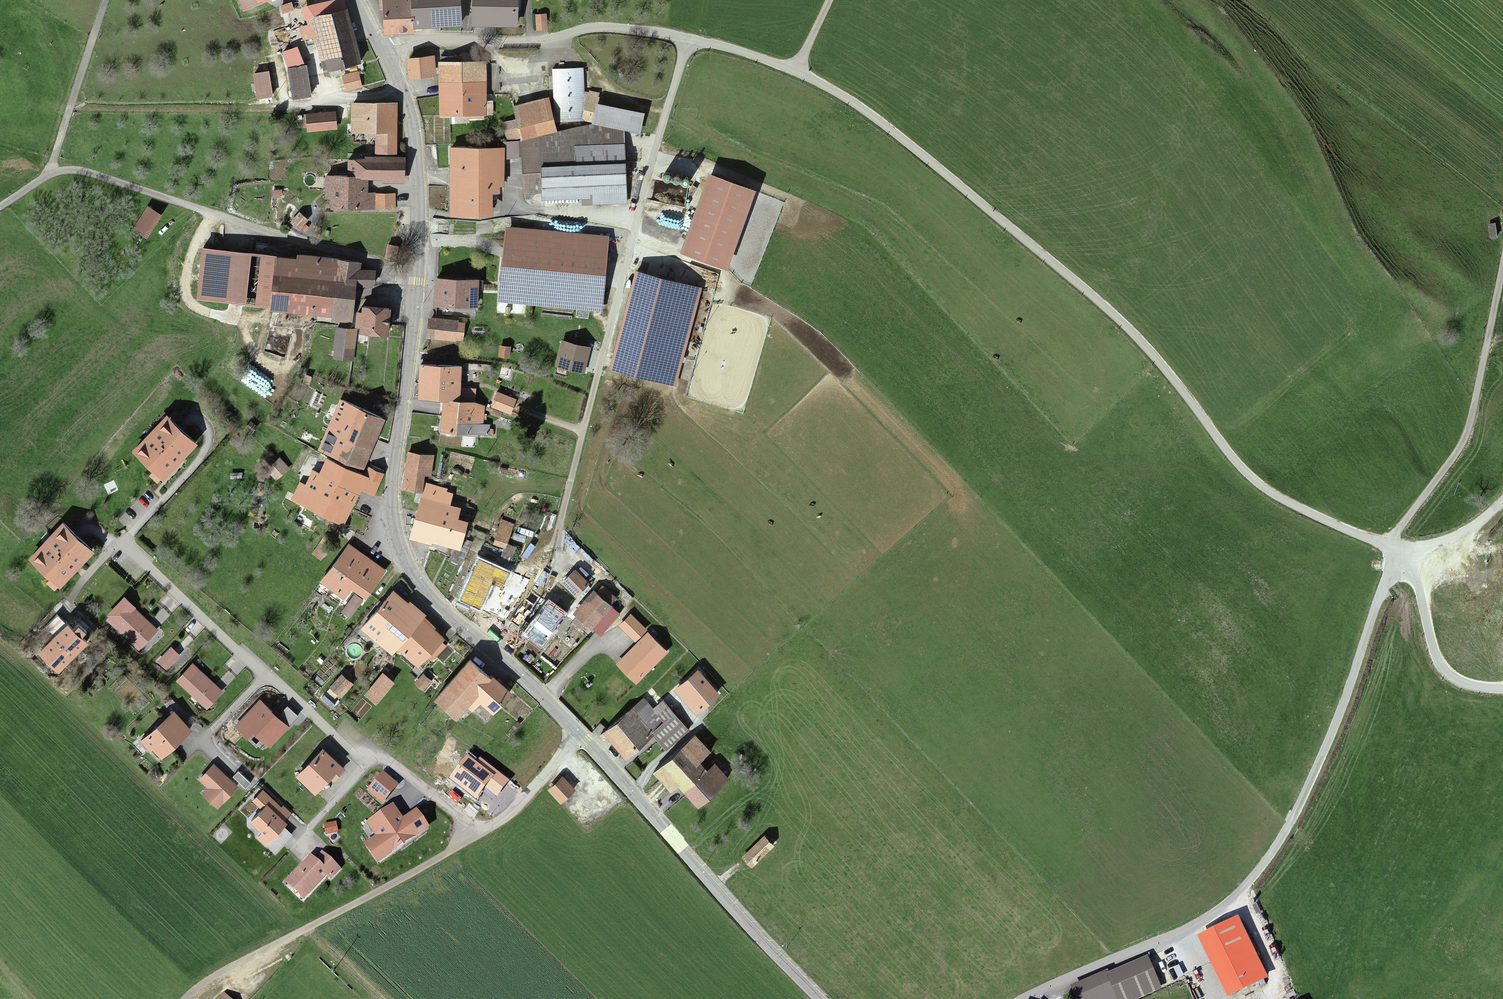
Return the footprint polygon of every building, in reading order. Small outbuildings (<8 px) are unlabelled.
[(246,8),(263,1),(263,0),(243,0),(246,8)] [(410,0),(381,0),(381,34),(411,33),(410,27),(410,0)] [(410,27),(459,27),(458,0),(410,0),(410,27)] [(470,27),(514,28),(515,0),(471,0),(470,27)] [(359,63),(344,1),(303,11),(307,27),(301,28),(304,41),(310,39),(311,45),(317,43),(324,71),(359,63)] [(290,5),(278,7),(280,15),(292,12),(290,5)] [(546,16),(534,16),(534,31),(546,31),(546,16)] [(433,58),(405,59),(406,78),(434,77),(433,58)] [(485,63),(438,63),(437,117),(490,117),(490,104),(485,104),(485,63)] [(301,66),(285,69),(292,99),(307,96),(301,66)] [(580,70),(552,70),(552,119),(580,119),(580,70)] [(357,73),(341,76),(344,91),(360,88),(357,73)] [(263,74),(251,76),(256,99),(268,97),(263,74)] [(539,137),(554,133),(547,99),(512,107),(515,122),(519,141),(539,137)] [(394,104),(349,104),(349,134),(373,134),(373,154),(394,154),(394,104)] [(642,115),(595,105),(590,125),(637,136),(642,115)] [(335,113),(306,115),(308,132),(337,129),(335,113)] [(519,141),(515,122),(501,125),(505,144),(510,143),(519,141)] [(540,193),(540,199),(625,198),(624,135),(590,125),(554,133),(539,137),(540,154),(540,179),(528,179),(528,183),(523,183),(523,194),(540,193)] [(519,141),(510,143),(514,160),(540,154),(539,137),(519,141)] [(450,149),(449,215),(489,215),(489,194),(497,194),(497,186),(505,186),(505,150),(450,149)] [(366,194),(366,184),(366,161),(345,161),(345,177),(338,177),(338,168),(323,168),(324,210),(366,210),(366,209),(394,209),(394,194),(366,194)] [(366,161),(366,184),(404,184),(404,161),(366,161)] [(713,173),(685,255),(732,271),(760,190),(713,173)] [(146,209),(132,228),(144,236),(158,217),(146,209)] [(407,226),(397,226),(397,239),(407,239),(407,226)] [(613,239),(507,228),(500,300),(605,311),(613,239)] [(204,249),(198,300),(235,304),(270,308),(269,312),(331,319),(331,322),(353,324),(358,285),(372,287),(374,272),(361,270),(362,263),(297,256),(297,260),(204,249)] [(703,289),(637,271),(610,367),(677,385),(703,289)] [(481,311),(482,281),(435,279),(433,308),(481,311)] [(390,310),(360,307),(359,315),(356,315),(355,331),(387,334),(390,310)] [(462,323),(427,320),(425,339),(461,342),(462,323)] [(354,330),(336,328),(332,359),(350,361),(354,330)] [(559,342),(553,364),(582,371),(588,349),(559,342)] [(217,346),(214,352),(224,357),(227,351),(217,346)] [(499,347),(498,358),(507,359),(508,348),(499,347)] [(415,398),(441,400),(472,402),(473,393),(458,392),(459,368),(417,365),(415,398)] [(472,402),(441,400),(439,433),(487,436),(487,427),(482,427),(483,403),(472,402)] [(338,403),(317,451),(361,470),(382,422),(338,403)] [(164,418),(132,452),(152,470),(148,474),(157,483),(193,444),(164,418)] [(250,422),(245,429),(250,433),(255,426),(250,422)] [(432,457),(406,453),(402,490),(427,493),(432,457)] [(269,456),(262,463),(278,480),(289,469),(280,459),(276,463),(269,456)] [(300,484),(291,499),(341,527),(362,490),(371,495),(381,479),(368,471),(362,481),(328,462),(318,478),(311,474),(304,486),(300,484)] [(419,494),(408,540),(457,551),(463,523),(452,521),(454,511),(446,509),(451,488),(431,483),(428,496),(419,494)] [(510,524),(500,521),(494,544),(503,547),(510,524)] [(59,525),(26,560),(48,580),(45,582),(54,590),(89,554),(59,525)] [(347,546),(320,582),(341,597),(348,587),(363,598),(382,573),(347,546)] [(506,546),(500,558),(510,562),(515,550),(506,546)] [(479,552),(456,603),(477,612),(476,616),(505,629),(511,615),(526,581),(497,568),(500,561),(479,552)] [(573,572),(562,583),(575,596),(586,585),(573,572)] [(600,585),(574,614),(597,636),(617,615),(609,608),(616,600),(600,585)] [(532,587),(511,615),(505,629),(520,641),(522,637),(536,647),(561,614),(543,601),(546,597),(532,587)] [(392,656),(396,651),(422,619),(391,593),(360,630),(392,656)] [(353,597),(343,610),(350,616),(360,602),(353,597)] [(159,630),(124,599),(105,620),(139,652),(159,630)] [(74,631),(57,615),(45,627),(56,638),(41,654),(60,671),(86,642),(82,639),(87,633),(79,625),(74,631)] [(622,627),(637,643),(650,630),(635,615),(622,627)] [(422,619),(396,651),(416,668),(440,638),(422,619)] [(652,633),(620,665),(639,684),(671,653),(652,633)] [(170,647),(158,662),(168,671),(181,656),(170,647)] [(467,661),(434,701),(453,718),(463,706),(470,712),(478,702),(492,714),(508,696),(467,661)] [(223,693),(193,665),(177,681),(207,709),(223,693)] [(696,673),(675,691),(696,715),(717,697),(696,673)] [(381,675),(364,695),(375,704),(392,685),(381,675)] [(339,676),(328,688),(336,695),(347,683),(339,676)] [(423,676),(414,686),(422,692),(430,682),(423,676)] [(288,728),(260,701),(236,727),(248,739),(254,732),(270,747),(288,728)] [(643,701),(601,734),(621,759),(650,736),(660,749),(697,721),(687,709),(675,719),(663,704),(651,712),(643,701)] [(172,713),(140,741),(149,751),(151,749),(160,758),(189,732),(172,713)] [(677,783),(696,806),(725,782),(712,766),(705,773),(696,763),(707,754),(696,741),(657,774),(670,789),(677,783)] [(344,771),(323,750),(297,778),(316,796),(331,781),(333,782),(344,771)] [(467,756),(451,777),(477,797),(485,786),(497,796),(510,780),(480,756),(475,762),(467,756)] [(239,787),(214,763),(198,780),(208,789),(202,795),(218,809),(239,787)] [(398,784),(383,771),(367,789),(382,802),(398,784)] [(561,778),(548,789),(559,802),(572,790),(561,778)] [(290,816),(263,791),(253,801),(263,810),(252,823),(263,833),(258,838),(267,847),(288,825),(285,821),(290,816)] [(429,825),(416,807),(402,817),(393,803),(367,821),(376,834),(365,842),(378,861),(429,825)] [(336,821),(323,824),(326,834),(338,831),(336,821)] [(762,838),(741,859),(753,870),(774,850),(762,838)] [(323,852),(315,860),(328,873),(330,876),(338,868),(323,852)] [(311,856),(285,882),(301,899),(328,873),(315,860),(311,856)] [(1199,940),(1227,998),(1229,998),(1264,983),(1235,923),(1199,940)] [(1070,990),(1074,998),(1122,998),(1147,989),(1136,963),(1070,990)]
